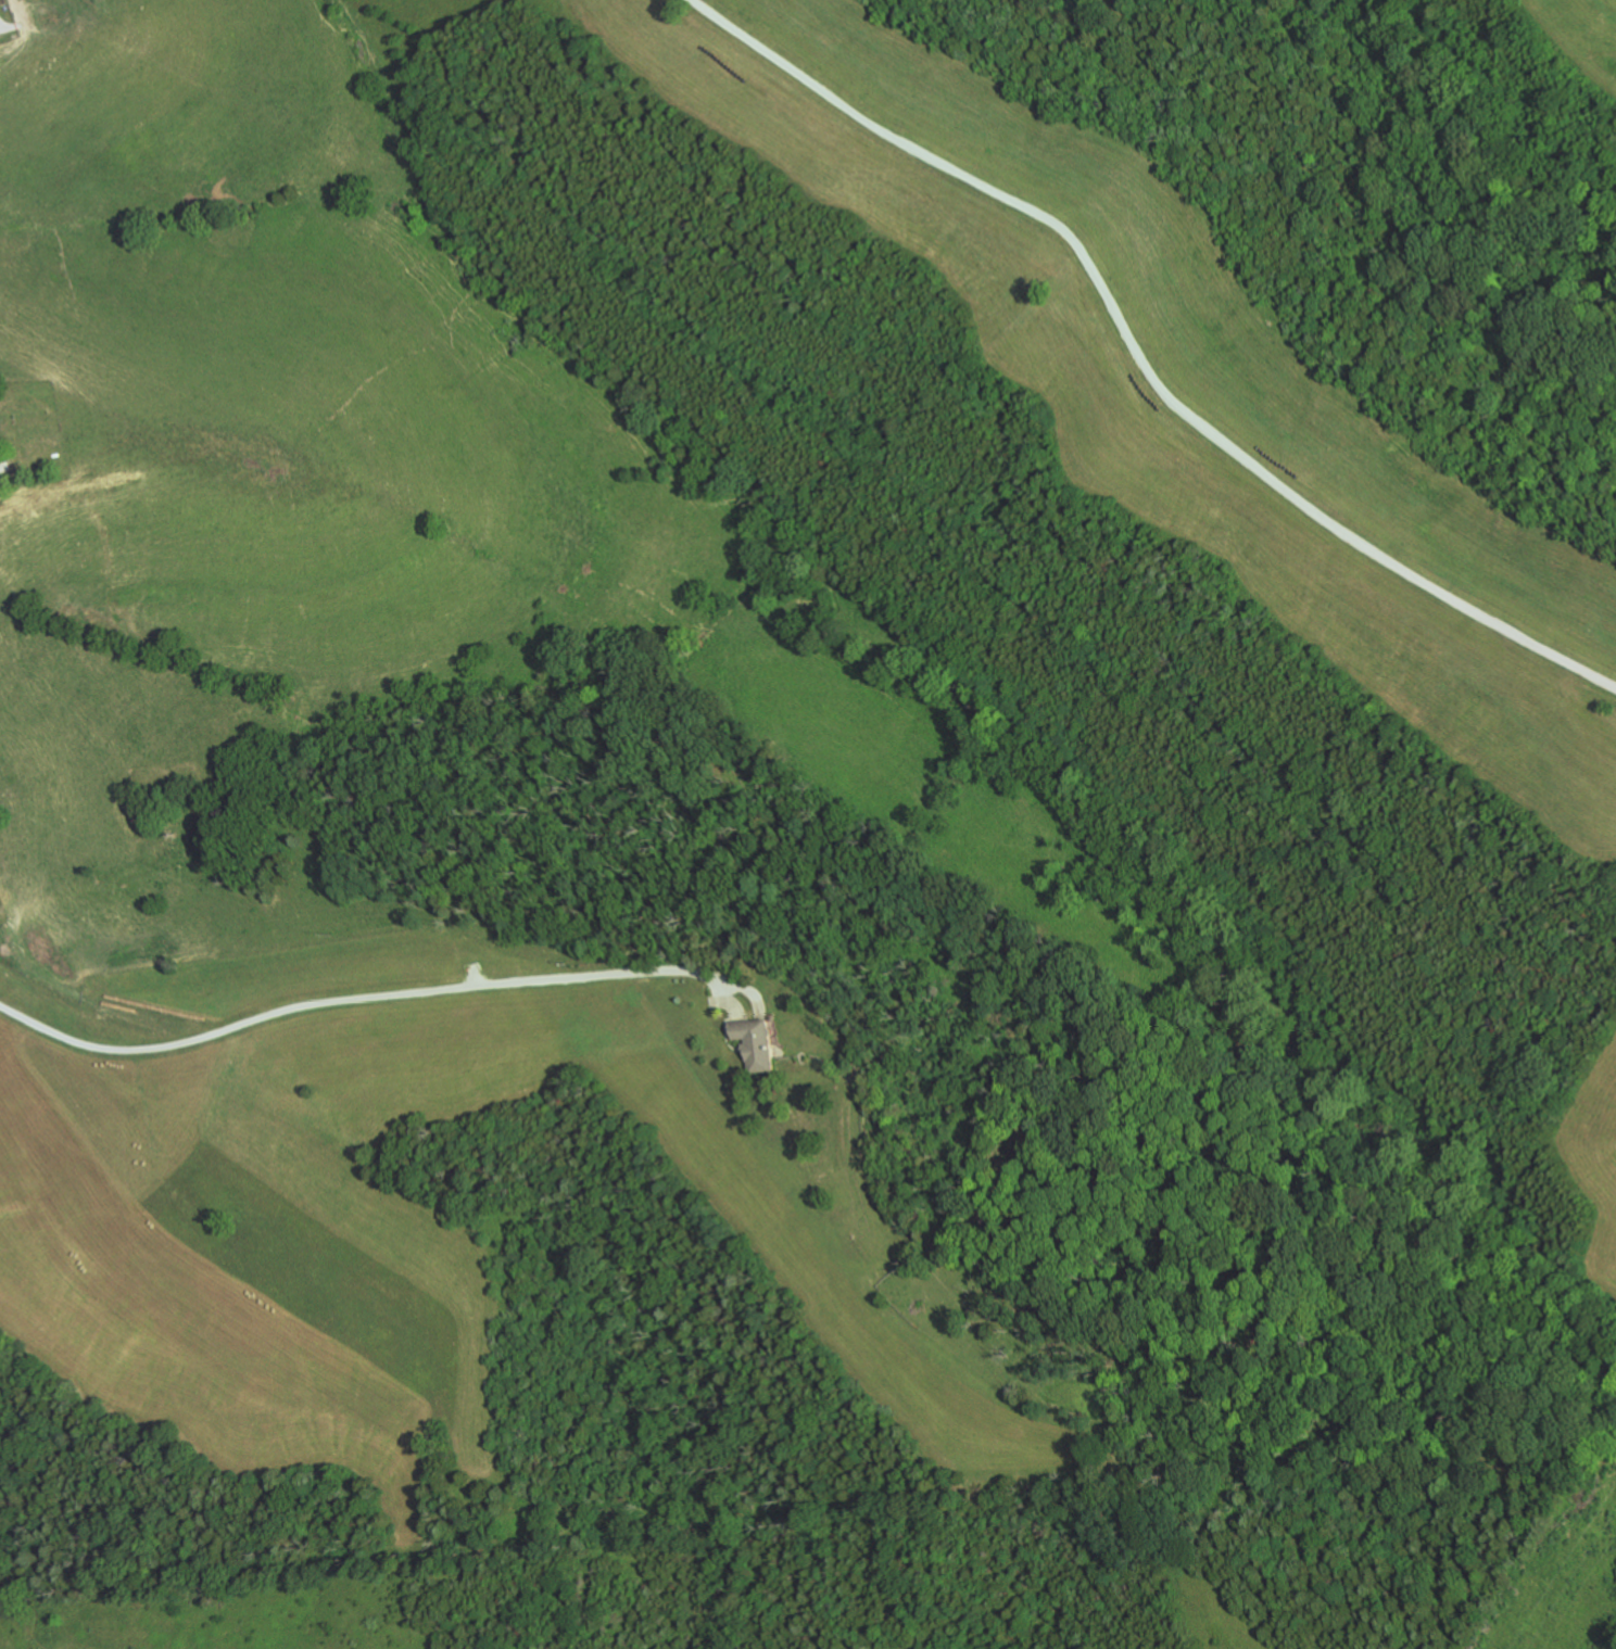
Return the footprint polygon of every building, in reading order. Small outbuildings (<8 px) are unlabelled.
[(750,1052),(750,1047),(750,1041),(754,1041),(753,1037),(741,1037),(740,1029),(738,1030),(738,1019),(747,1018),(762,1018),(770,1018),(780,1017),(781,1056),(782,1069),(756,1070),(755,1060),(754,1060),(753,1052),(750,1052)]
